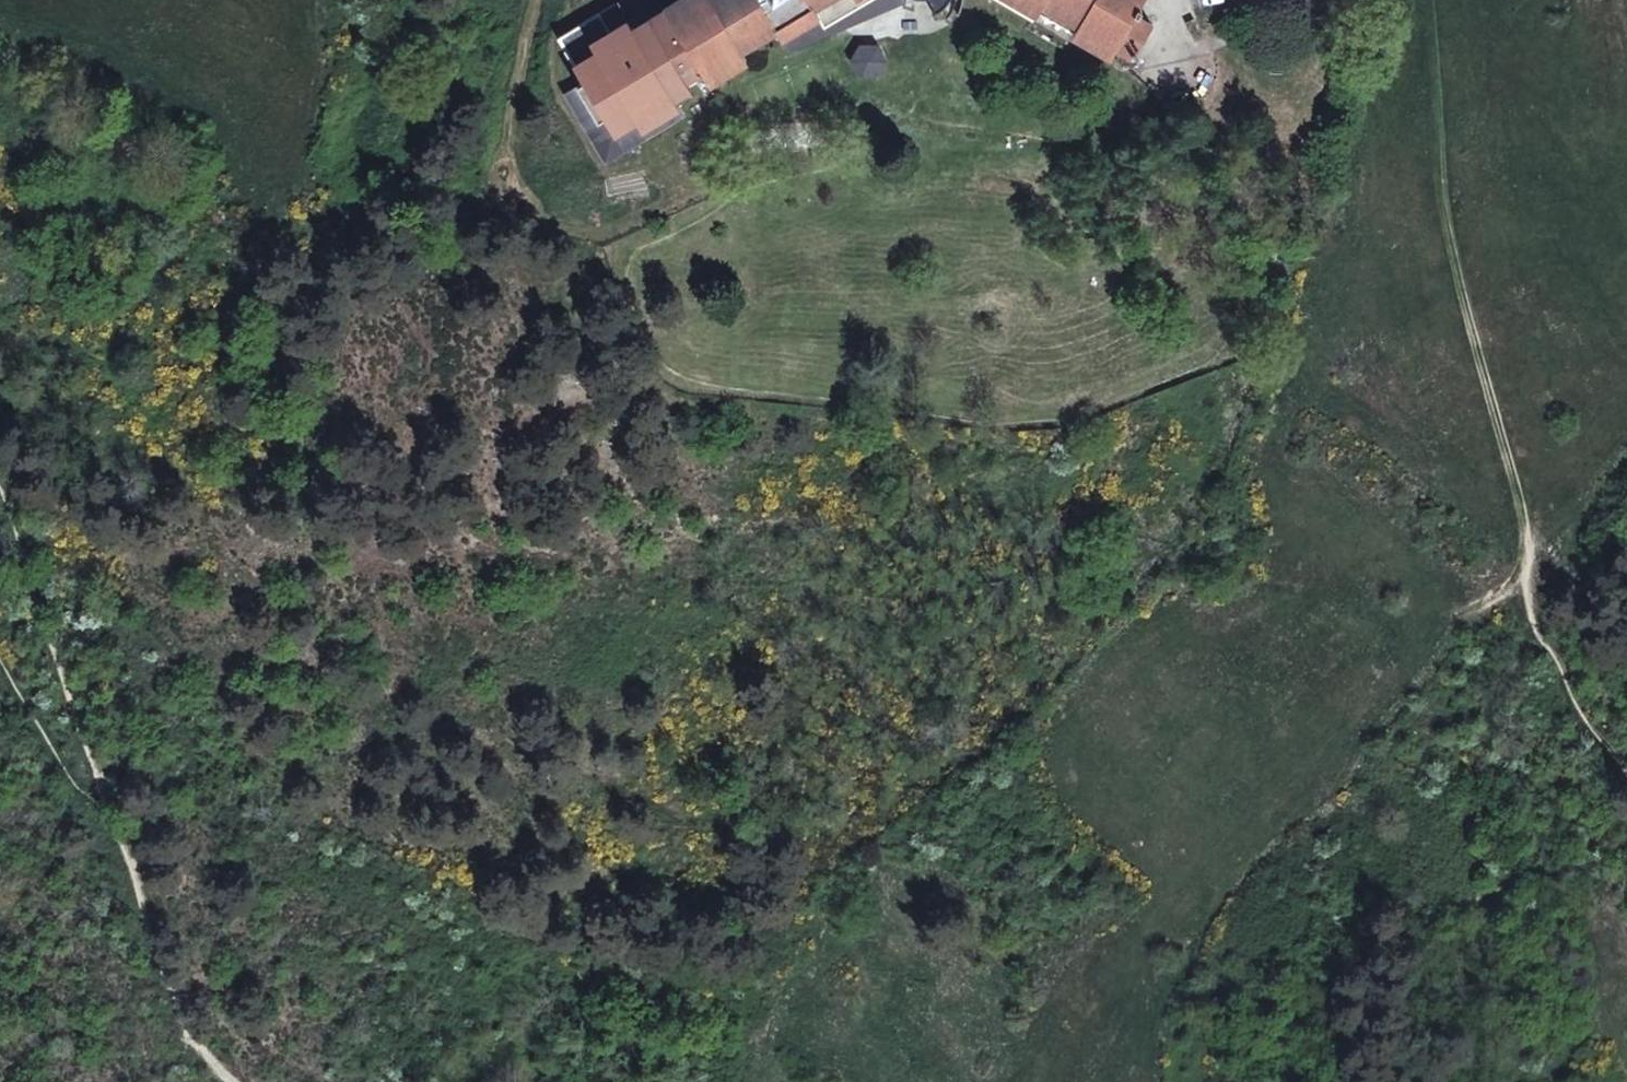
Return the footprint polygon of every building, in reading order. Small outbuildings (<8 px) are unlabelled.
[(701,70),(708,81),(745,58),(739,47),(774,27),(781,40),(818,18),(822,25),(867,0),(677,0),(664,8),(665,10),(631,31),(615,41),(610,33),(598,13),(559,37),(585,81),(580,85),(599,117),(604,113),(614,129),(636,116),(641,125),(676,104),(671,96),(688,86),(684,80),(701,70)] [(822,25),(827,36),(904,0),(867,0),(822,25)] [(938,10),(943,0),(930,0),(938,10)] [(1032,20),(1042,3),(1077,23),(1072,33),(1110,54),(1116,44),(1134,13),(1142,0),(996,0),(1032,20)] [(1151,22),(1134,13),(1116,44),(1133,54),(1151,22)] [(626,23),(610,33),(615,41),(631,31),(626,23)]
